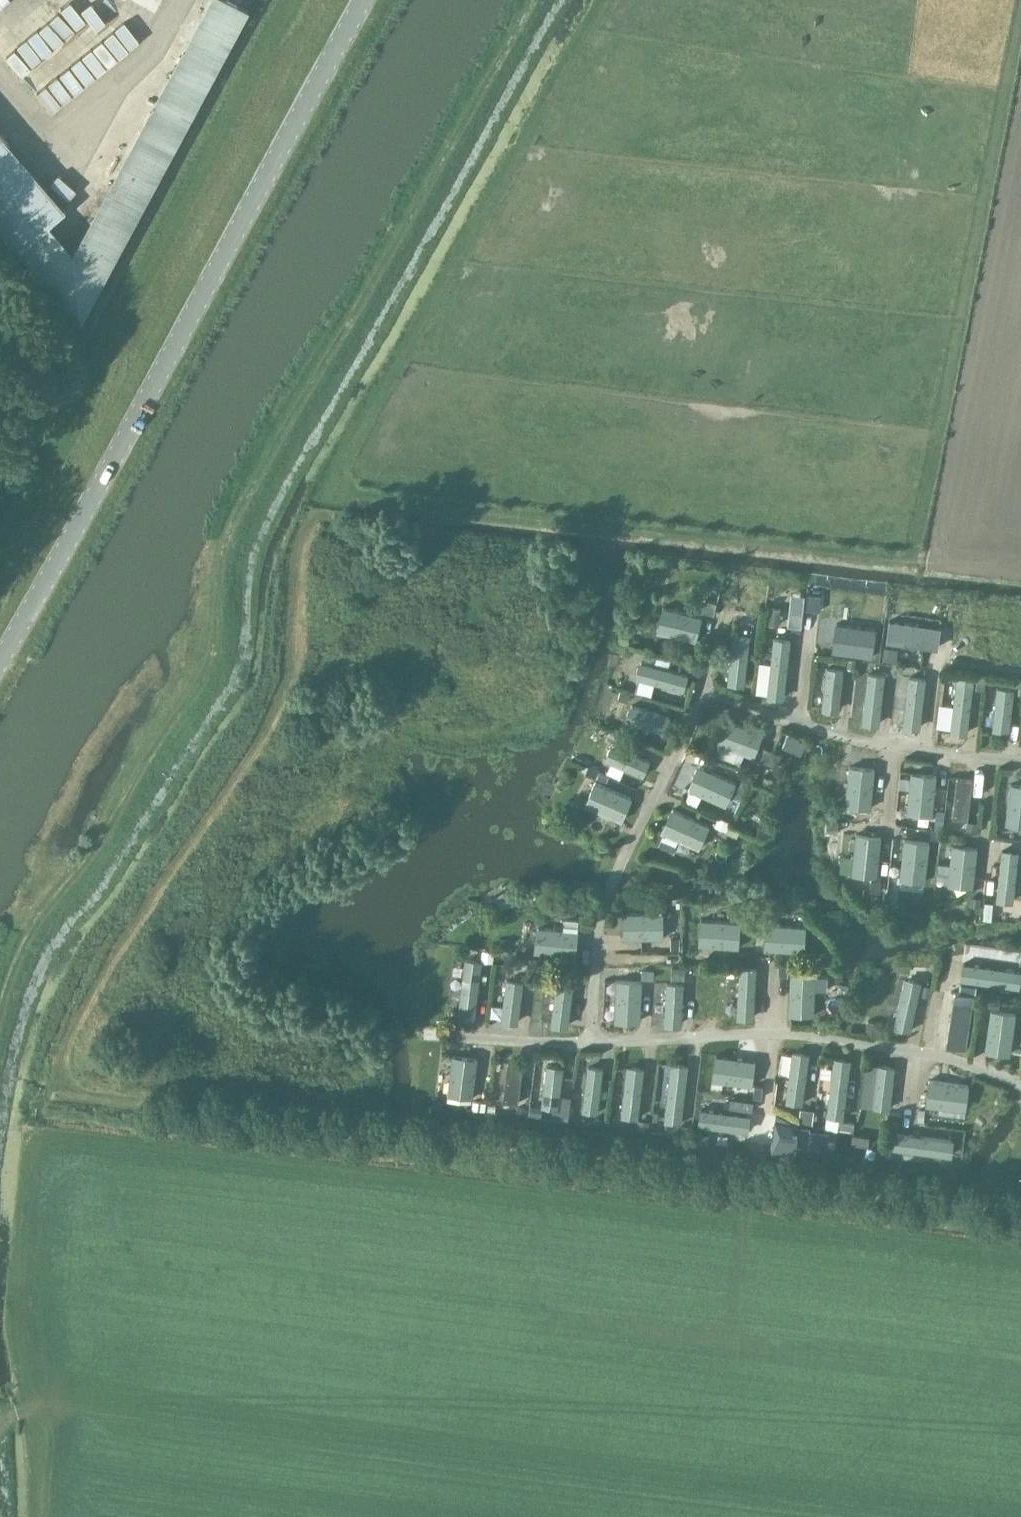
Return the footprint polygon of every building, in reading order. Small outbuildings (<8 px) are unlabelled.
[(15,252),(60,213),(0,142),(0,235),(15,252)] [(700,618),(663,612),(660,632),(697,639),(700,618)] [(730,633),(723,688),(742,690),(749,635),(730,633)] [(773,642),(769,691),(788,693),(792,644),(773,642)] [(686,677),(640,667),(637,681),(683,690),(686,677)] [(824,667),(819,709),(838,711),(843,669),(824,667)] [(866,675),(861,719),(877,720),(882,676),(866,675)] [(906,678),(903,724),(922,725),(925,680),(906,678)] [(956,684),(949,730),(961,732),(968,686),(956,684)] [(996,690),(992,730),(1004,731),(1008,691),(996,690)] [(668,720),(631,708),(627,720),(664,732),(668,720)] [(762,737),(722,723),(715,743),(755,756),(762,737)] [(646,762),(612,746),(604,763),(639,779),(646,762)] [(851,769),(847,805),(869,808),(873,771),(851,769)] [(733,786),(700,771),(691,790),(724,805),(733,786)] [(913,776),(907,811),(931,815),(937,779),(913,776)] [(959,781),(954,815),(970,818),(976,783),(959,781)] [(628,800),(596,787),(590,805),(621,817),(628,800)] [(1007,825),(1020,827),(1020,788),(1012,787),(1007,825)] [(707,825),(672,815),(665,837),(700,847),(707,825)] [(856,835),(851,873),(873,875),(878,838),(856,835)] [(906,842),(901,881),(922,883),(927,845),(906,842)] [(952,849),(949,885),(971,887),(975,852),(952,849)] [(999,852),(994,898),(1013,900),(1018,855),(999,852)] [(663,915),(627,915),(627,948),(663,948),(663,915)] [(739,923),(703,921),(702,948),(737,950),(739,923)] [(804,926),(765,924),(764,950),(803,952),(804,926)] [(575,932),(537,928),(534,954),(572,958),(575,932)] [(463,959),(457,1019),(476,1020),(481,961),(463,959)] [(1017,970),(965,964),(962,985),(1015,991),(1017,970)] [(737,968),(737,1017),(753,1017),(753,969),(737,968)] [(790,976),(788,1013),(809,1014),(812,977),(790,976)] [(505,981),(502,1022),(517,1023),(519,982),(505,981)] [(619,982),(616,1024),(636,1025),(639,984),(619,982)] [(904,982),(893,1031),(910,1034),(920,985),(904,982)] [(666,983),(665,1023),(679,1024),(680,984),(666,983)] [(555,984),(551,1023),(567,1025),(570,985),(555,984)] [(1010,1015),(991,1012),(986,1051),(1005,1054),(1010,1015)] [(805,1057),(792,1055),(784,1101),(796,1103),(805,1057)] [(473,1060),(452,1058),(447,1097),(469,1100),(473,1060)] [(752,1064),(717,1059),(715,1080),(749,1084),(752,1064)] [(852,1065),(836,1062),(825,1119),(841,1123),(852,1065)] [(599,1069),(586,1067),(580,1109),(592,1111),(599,1069)] [(892,1069),(878,1067),(872,1109),(885,1111),(892,1069)] [(520,1070),(507,1068),(502,1102),(514,1104),(520,1070)] [(685,1071),(670,1069),(663,1123),(677,1125),(685,1071)] [(558,1072),(544,1070),(539,1104),(553,1106),(558,1072)] [(645,1077),(626,1074),(619,1115),(638,1118),(645,1077)] [(965,1086),(929,1083),(927,1106),(963,1109),(965,1086)] [(745,1115),(701,1109),(698,1130),(742,1136),(745,1115)] [(950,1140),(897,1134),(895,1151),(948,1157),(950,1140)]
